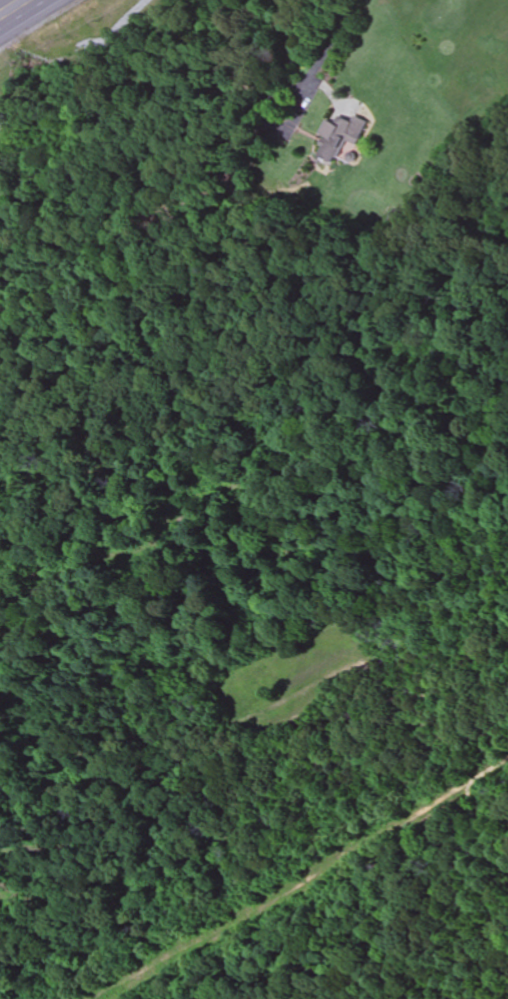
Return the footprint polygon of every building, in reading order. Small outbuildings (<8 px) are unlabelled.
[(0,131),(14,123),(6,110),(0,114),(0,130),(0,131)] [(368,123),(354,116),(351,122),(339,116),(335,124),(326,119),(318,134),(327,138),(318,156),(334,165),(346,141),(356,146),(368,123)]
